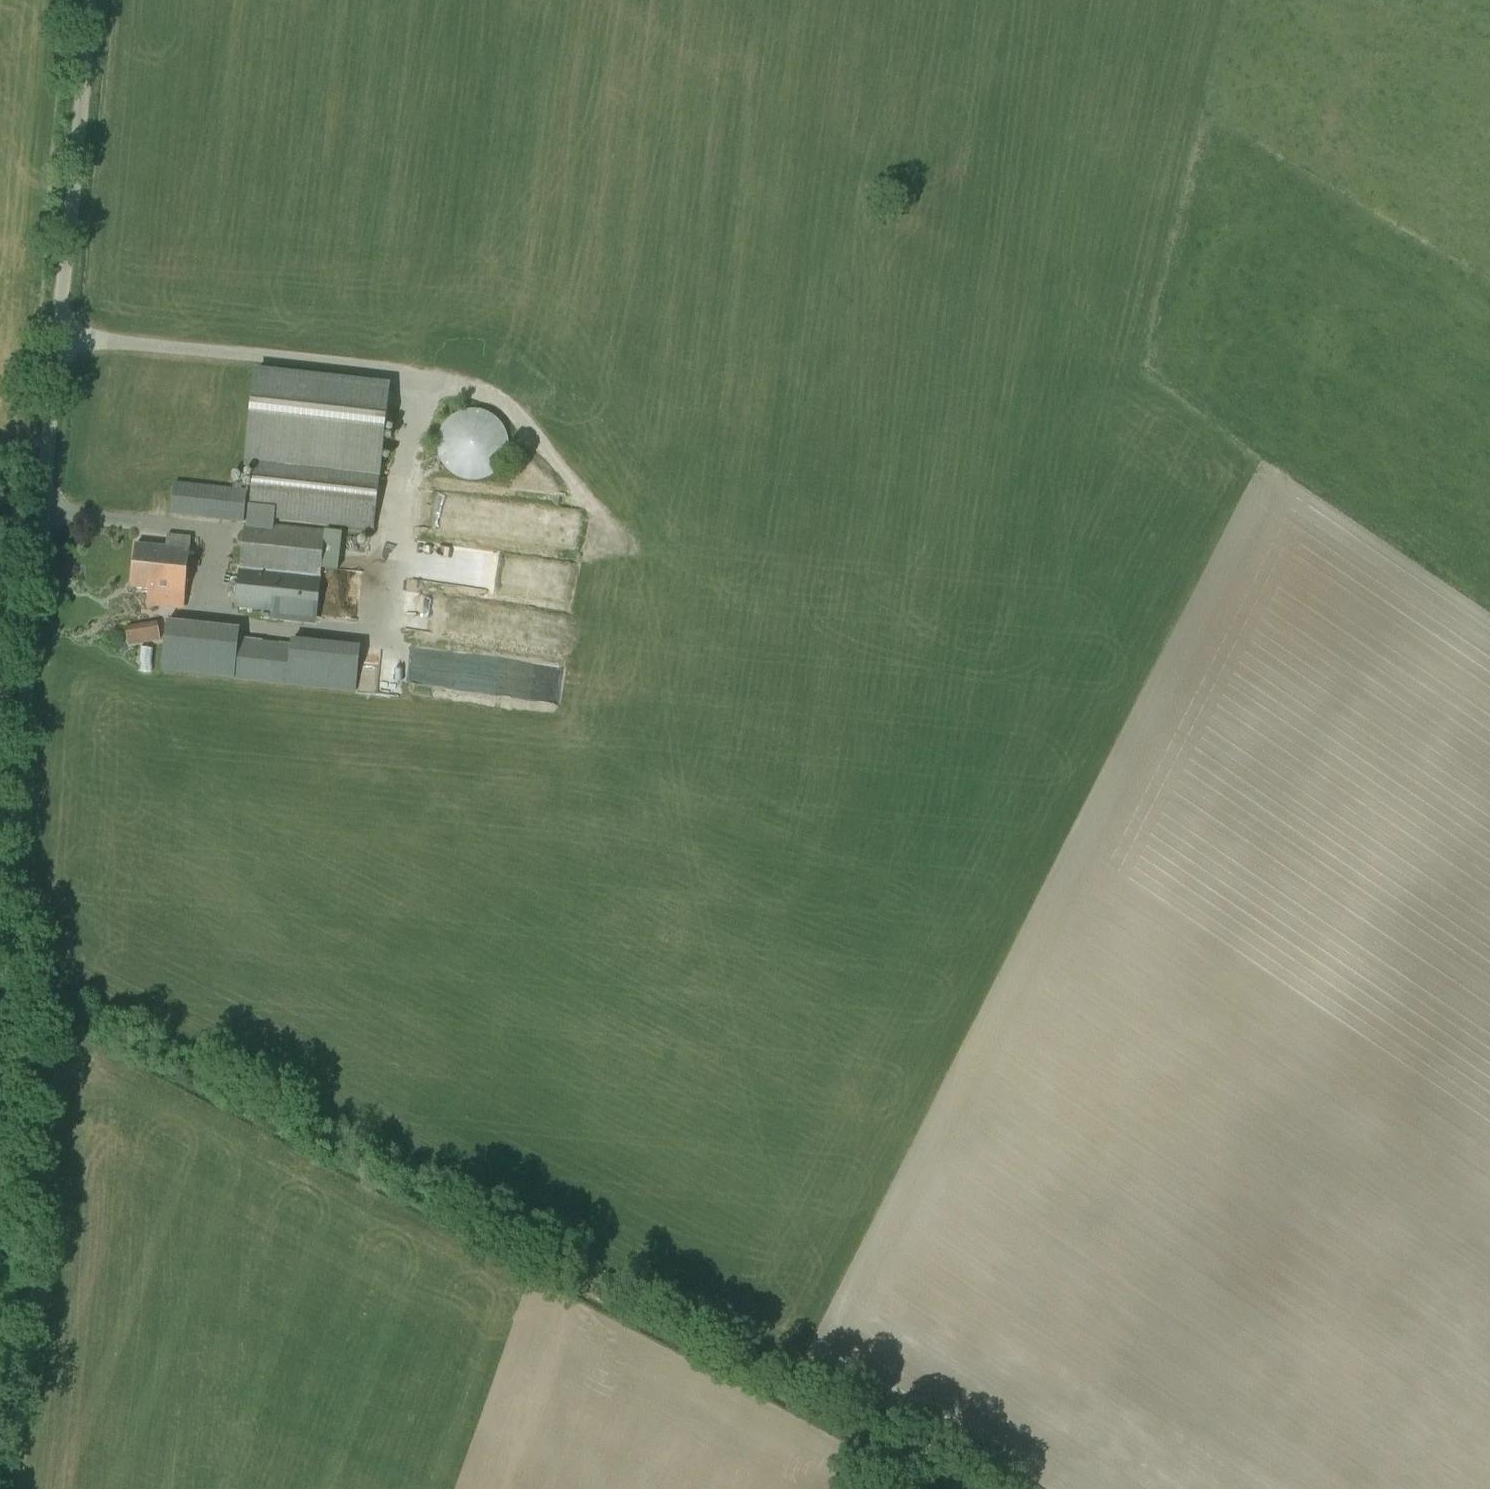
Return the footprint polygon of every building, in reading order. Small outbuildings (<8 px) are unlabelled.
[(249,518),(375,531),(389,388),(254,375),(245,468),(254,469),(249,518)] [(459,412),(457,413),(456,414),(453,415),(450,418),(447,421),(444,425),(442,428),(441,431),(440,433),(439,435),(439,436),(438,439),(438,441),(438,445),(438,447),(438,450),(439,452),(440,455),(440,457),(441,459),(442,461),(444,463),(446,466),(448,469),(450,471),(452,472),(455,474),(459,477),(463,478),(465,479),(467,479),(472,480),(476,480),(481,479),(484,478),(487,477),(489,476),(493,474),(497,471),(499,469),(501,466),(503,464),(504,462),(506,459),(506,457),(507,454),(508,451),(508,448),(509,446),(509,443),(508,441),(508,438),(508,436),(507,434),(506,431),(505,429),(504,427),(503,425),(501,422),(499,420),(497,418),(495,417),(492,415),(489,413),(487,412),(482,410),(480,410),(477,409),(475,409),(471,409),(469,409),(466,410),(462,411),(459,412)] [(207,520),(244,525),(248,490),(176,481),(171,515),(207,519),(207,520)] [(321,575),(325,530),(245,522),(237,608),(318,615),(321,575)] [(168,535),(167,547),(136,544),(132,588),(151,590),(150,604),(184,608),(191,538),(168,535)] [(486,603),(488,589),(414,579),(412,594),(422,595),(420,613),(412,612),(407,644),(443,649),(445,634),(426,632),(427,622),(443,624),(445,610),(455,611),(456,604),(469,606),(470,601),(486,603)] [(130,645),(163,643),(162,623),(129,625),(130,645)] [(234,680),(288,686),(292,646),(238,640),(234,680)]
